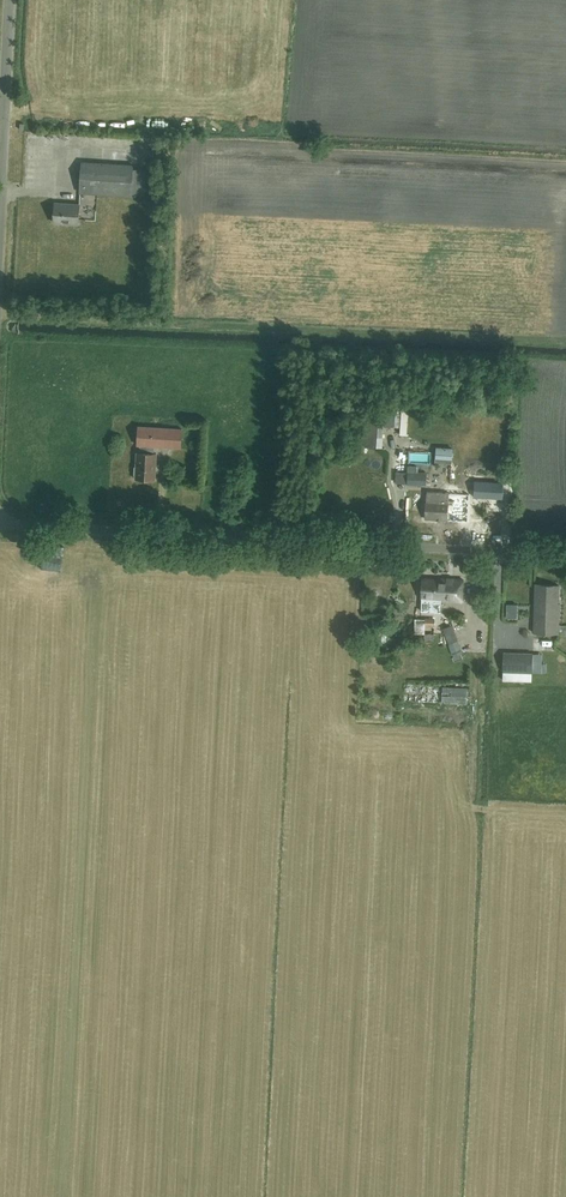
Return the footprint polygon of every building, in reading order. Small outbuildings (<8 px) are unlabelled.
[(73,146),(73,133),(60,133),(60,146),(73,146)] [(152,158),(153,138),(139,137),(138,157),(152,158)] [(131,196),(133,165),(82,161),(80,193),(131,196)] [(28,176),(30,183),(39,181),(38,174),(28,176)] [(78,224),(79,204),(55,203),(54,222),(78,224)] [(384,415),(367,414),(366,424),(383,425),(384,415)] [(136,479),(155,480),(156,453),(153,453),(154,446),(181,448),(182,428),(139,426),(138,445),(141,445),(140,452),(137,452),(136,465),(135,467),(134,474),(136,476),(136,479)] [(374,470),(385,469),(384,458),(374,459),(374,470)] [(417,472),(418,468),(408,467),(407,484),(426,485),(427,473),(417,472)] [(472,482),(472,494),(503,495),(503,482),(472,482)] [(448,520),(449,501),(450,493),(427,491),(426,519),(448,520)] [(469,502),(449,501),(448,520),(468,521),(469,502)] [(423,578),(421,611),(440,612),(440,601),(462,602),(463,579),(441,578),(441,579),(423,578)] [(560,635),(561,605),(559,604),(560,586),(537,585),(535,634),(560,635)] [(425,618),(425,624),(424,634),(434,634),(434,618),(425,618)] [(456,648),(462,646),(453,620),(447,622),(456,648)] [(505,653),(504,673),(533,674),(534,655),(505,653)] [(467,703),(467,688),(443,687),(443,685),(404,683),(403,703),(441,705),(441,702),(467,703)]
